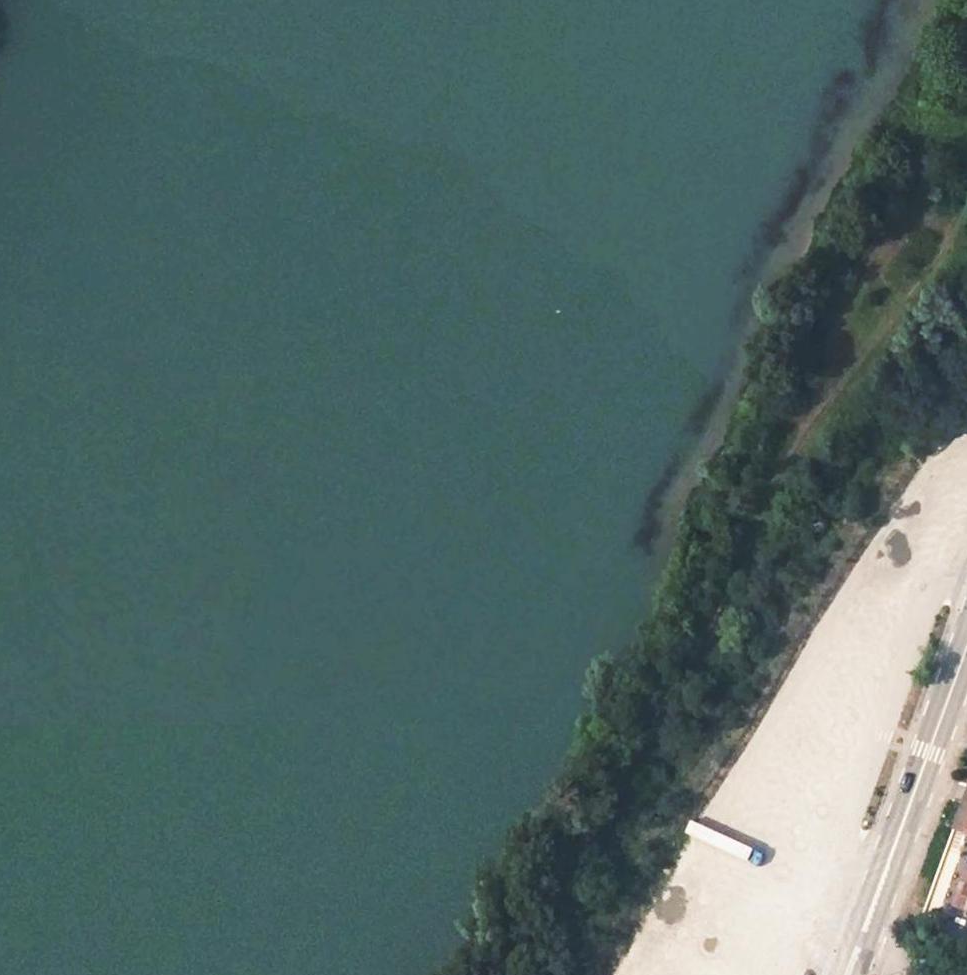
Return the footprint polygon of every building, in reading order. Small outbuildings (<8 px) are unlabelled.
[(962,840),(941,923),(966,930),(966,841),(962,840)]
